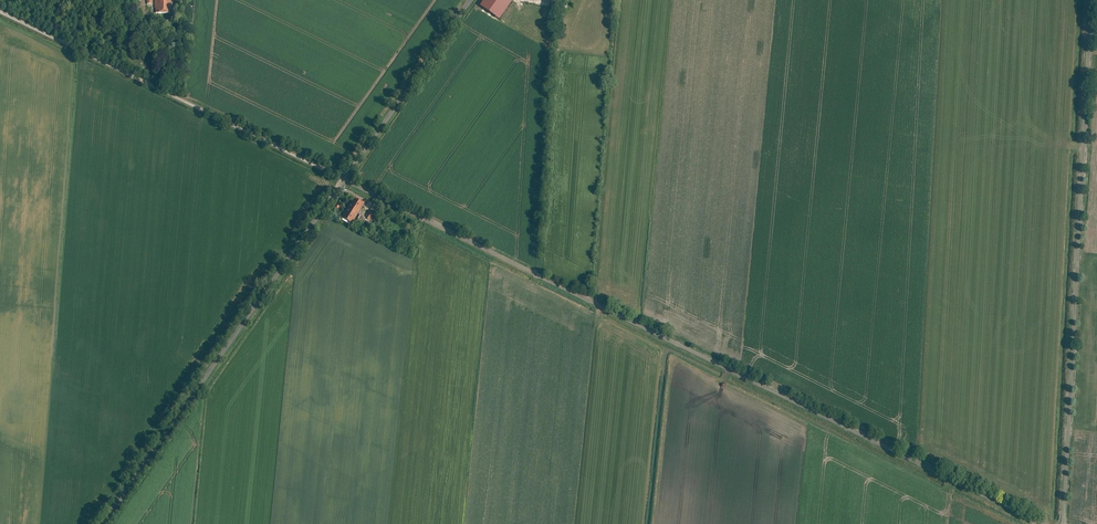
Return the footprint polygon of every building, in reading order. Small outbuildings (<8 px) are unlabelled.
[(156,13),(171,13),(172,0),(177,0),(155,0),(155,6),(156,6),(156,13)] [(482,7),(502,20),(515,0),(486,0),(482,7)] [(358,200),(344,222),(352,227),(366,205),(358,200)] [(371,211),(365,221),(371,224),(377,215),(371,211)]
